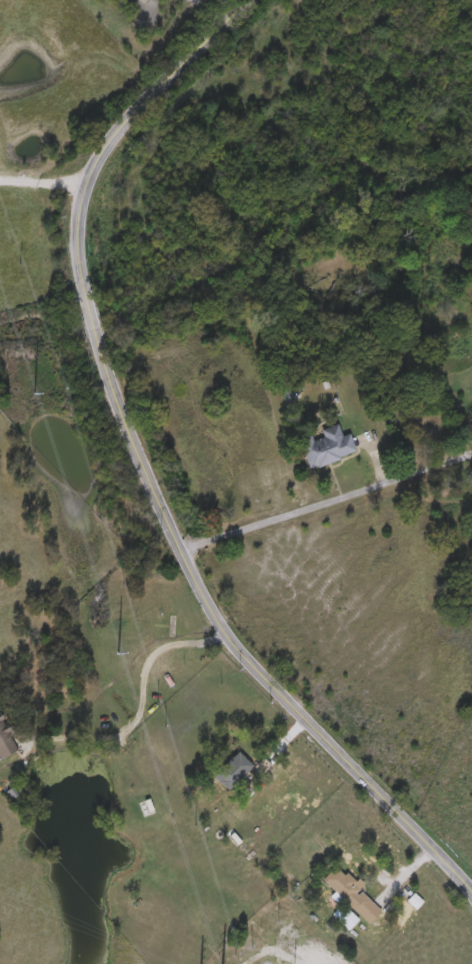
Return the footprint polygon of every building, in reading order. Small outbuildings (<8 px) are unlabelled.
[(354,450),(307,466),(297,436),(337,422),(340,432),(348,430),(354,450)] [(16,747),(0,755),(0,717),(16,747)] [(242,777),(240,775),(228,788),(212,774),(234,748),(253,764),(242,777)] [(152,807),(142,811),(138,800),(148,797),(152,807)] [(155,813),(150,802),(141,806),(145,817),(155,813)] [(321,876),(335,863),(380,909),(367,922),(321,876)] [(336,916),(346,907),(356,917),(346,927),(336,916)]
